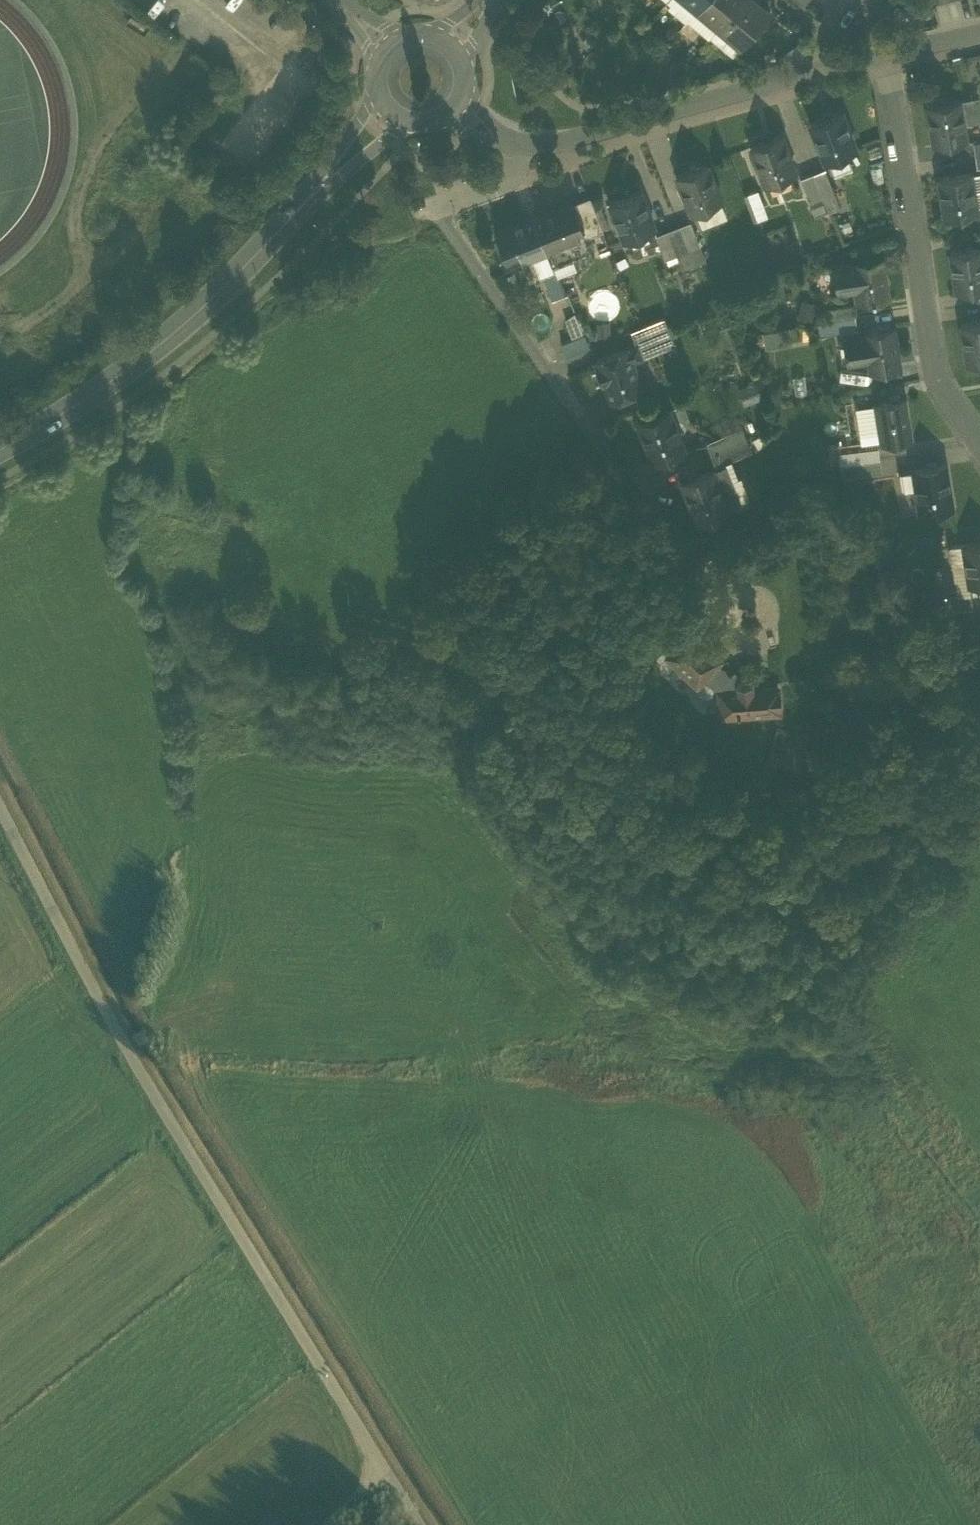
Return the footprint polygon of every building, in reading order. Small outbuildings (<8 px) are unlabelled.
[(697,8),(687,0),(668,0),(671,4),(668,6),(686,21),(697,8)] [(720,25),(740,0),(704,0),(698,7),(720,25)] [(720,25),(742,43),(771,9),(759,0),(740,0),(720,25)] [(734,53),(742,43),(720,25),(712,34),(734,53)] [(312,55),(288,36),(284,41),(308,60),(312,55)] [(960,98),(963,116),(979,114),(979,113),(977,96),(960,98)] [(966,139),(963,116),(960,98),(928,103),(934,144),(966,139)] [(811,121),(826,159),(856,148),(841,110),(811,121)] [(212,130),(208,135),(232,154),(236,149),(212,130)] [(751,145),(766,183),(796,171),(781,133),(751,145)] [(677,174),(692,212),(722,200),(707,162),(677,174)] [(826,167),(814,171),(823,196),(835,191),(826,167)] [(811,200),(823,196),(814,171),(802,176),(811,200)] [(939,175),(946,216),(978,211),(971,171),(939,175)] [(758,186),(749,190),(759,214),(768,210),(758,186)] [(610,200),(625,238),(655,226),(640,188),(610,200)] [(584,231),(586,235),(604,228),(591,194),(573,202),(584,231)] [(534,215),(546,246),(584,231),(573,202),(572,200),(544,211),(534,215)] [(528,253),(546,246),(534,215),(524,218),(524,219),(496,230),(508,261),(528,253)] [(692,219),(680,224),(689,248),(701,244),(692,219)] [(677,253),(689,248),(680,224),(668,229),(677,253)] [(666,257),(677,253),(668,229),(656,233),(666,257)] [(586,235),(584,231),(546,246),(552,262),(553,262),(591,247),(586,235)] [(951,249),(957,290),(979,286),(979,245),(951,249)] [(535,272),(544,273),(555,268),(553,262),(552,262),(546,246),(528,253),(535,272)] [(883,257),(854,261),(858,286),(860,298),(889,294),(883,257)] [(838,290),(858,286),(854,261),(833,264),(838,290)] [(544,273),(553,297),(565,292),(555,268),(544,273)] [(829,307),(831,319),(857,316),(855,303),(829,307)] [(637,343),(642,356),(675,342),(665,316),(631,329),(637,343)] [(859,328),(857,316),(831,319),(833,332),(859,328)] [(962,322),(968,362),(979,360),(979,319),(962,322)] [(866,330),(866,334),(870,357),(872,368),(900,364),(894,326),(866,330)] [(768,344),(785,340),(782,327),(764,331),(768,344)] [(562,341),(567,355),(589,346),(584,332),(562,341)] [(850,360),(870,357),(866,334),(846,337),(850,360)] [(596,360),(611,398),(643,385),(632,360),(642,356),(637,343),(596,360)] [(867,359),(844,360),(844,374),(868,373),(867,359)] [(877,401),(883,439),(911,434),(905,397),(877,401)] [(639,420),(654,458),(685,447),(670,408),(639,420)] [(736,442),(741,455),(752,450),(742,426),(731,430),(736,442)] [(707,439),(712,452),(736,442),(731,430),(707,439)] [(741,455),(736,442),(712,452),(717,466),(728,462),(731,458),(741,455)] [(844,450),(846,463),(881,457),(879,445),(844,450)] [(883,470),(881,457),(846,463),(848,475),(883,470)] [(717,466),(713,468),(728,506),(743,501),(728,462),(717,466)] [(946,463),(914,468),(917,486),(921,509),(953,504),(946,463)] [(698,518),(728,506),(713,468),(683,480),(698,518)] [(902,488),(917,486),(914,468),(899,471),(902,488)] [(970,582),(979,581),(979,539),(964,542),(970,582)] [(925,599),(932,611),(974,604),(971,592),(925,599)] [(943,627),(976,622),(974,604),(932,611),(943,627)] [(697,678),(704,671),(716,659),(723,651),(692,622),(666,648),(697,678)] [(730,673),(716,659),(704,671),(721,688),(752,686),(752,679),(751,677),(749,675),(747,674),(744,674),(742,675),(735,668),(730,673)] [(778,684),(752,686),(721,688),(720,688),(721,712),(780,708),(778,684)]
